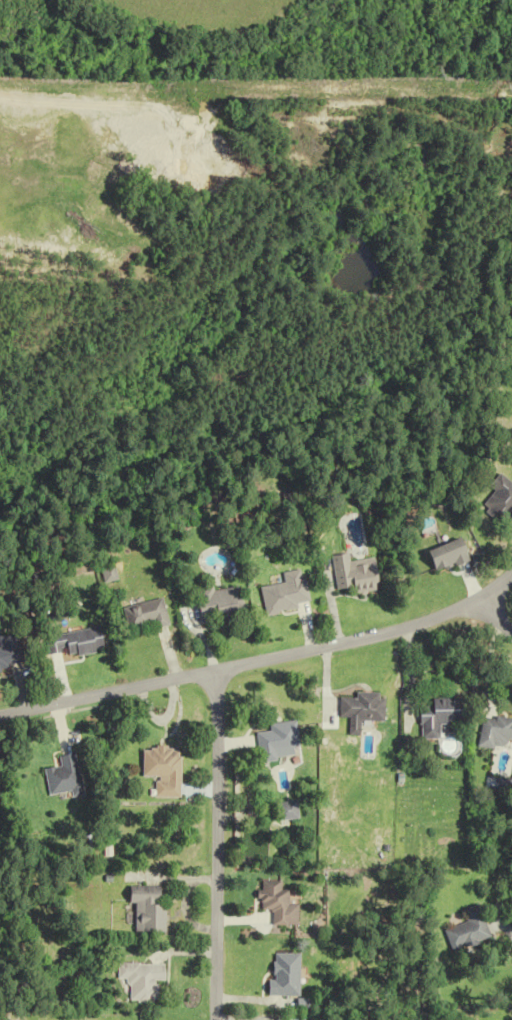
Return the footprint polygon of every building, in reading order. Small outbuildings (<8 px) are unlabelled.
[(509,524),(511,521),(511,472),(499,485),(506,491),(491,506),(509,524)] [(482,562),(476,540),(440,548),(445,571),(482,562)] [(340,556),(344,593),(389,588),(385,558),(357,562),(356,554),(340,556)] [(105,583),(120,579),(116,565),(101,570),(105,583)] [(316,602),(311,569),(289,572),(291,583),(267,586),(271,616),(305,611),(304,604),(316,602)] [(201,589),(204,622),(253,618),(250,584),(201,589)] [(125,608),(132,634),(172,623),(165,598),(125,608)] [(48,636),(51,658),(108,649),(105,627),(48,636)] [(0,646),(0,669),(24,664),(18,633),(0,636),(0,641),(1,646),(0,646)] [(393,722),(394,694),(365,693),(364,699),(347,699),(346,718),(357,718),(356,736),(368,736),(369,721),(393,722)] [(449,725),(476,725),(476,698),(441,699),(441,706),(429,706),(429,740),(449,740),(449,725)] [(491,715),(488,747),(511,750),(511,718),(491,715)] [(302,721),(275,724),(276,732),(262,733),(265,761),(305,756),(302,721)] [(147,778),(160,778),(160,798),(184,798),(185,749),(147,748),(147,778)] [(51,795),(73,792),(73,797),(84,796),(79,754),(62,756),(64,767),(48,769),(51,795)] [(291,803),(291,818),(301,818),(301,803),(291,803)] [(300,904),(291,904),(291,889),(284,889),(284,881),(264,881),(264,910),(274,909),(274,925),(301,925),(300,904)] [(169,886),(133,885),(132,903),(139,903),(138,932),(167,933),(169,886)] [(447,929),(453,953),(496,942),(486,904),(467,909),(470,923),(447,929)] [(299,997),(299,953),(274,953),(274,980),(268,980),(268,997),(299,997)] [(161,1002),(161,982),(167,982),(167,964),(118,964),(118,979),(129,979),(129,1002),(161,1002)]
